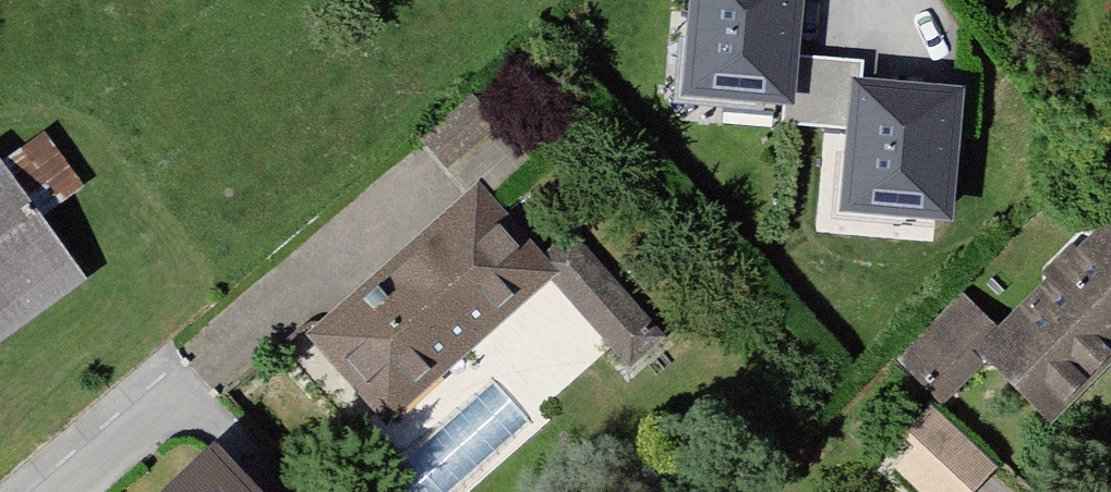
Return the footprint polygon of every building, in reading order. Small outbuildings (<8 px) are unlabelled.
[(691,90),(785,99),(794,0),(699,0),(691,90)] [(957,92),(863,84),(852,205),(946,213),(957,92)] [(5,143),(27,202),(74,185),(53,126),(5,143)] [(80,285),(0,156),(0,334),(80,285)] [(294,345),(377,435),(547,284),(463,192),(294,345)] [(1038,426),(1098,360),(1110,371),(1110,240),(1092,222),(990,331),(951,297),(888,362),(940,415),(980,374),(1038,426)] [(576,230),(542,259),(633,360),(666,331),(576,230)] [(921,405),(876,458),(913,491),(970,491),(990,468),(921,405)] [(237,436),(174,491),(288,491),(237,436)]
